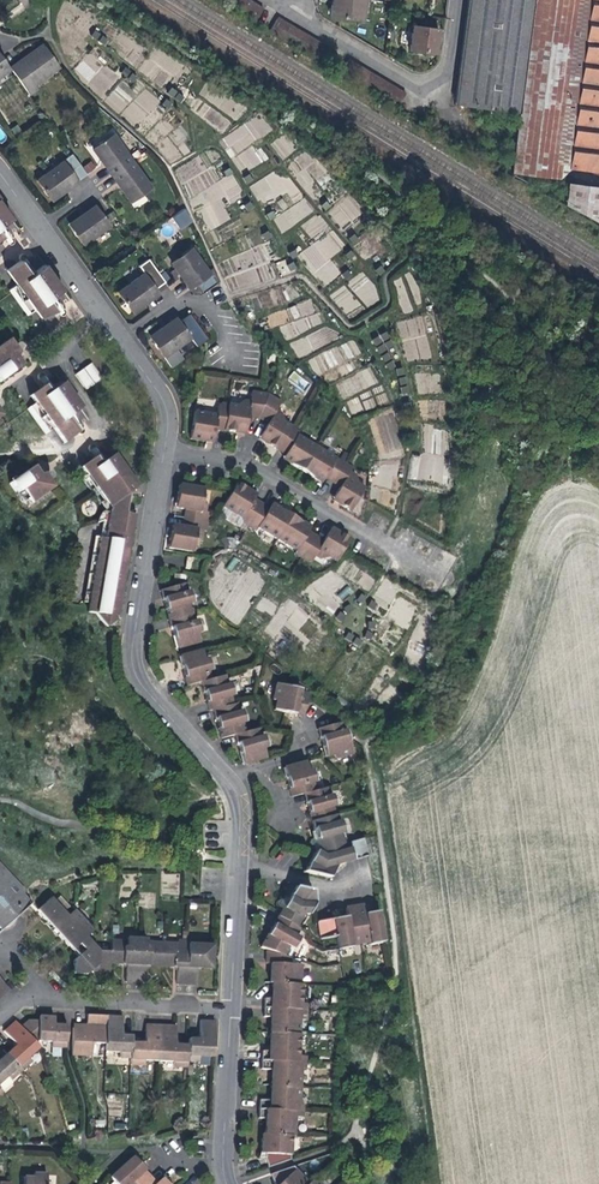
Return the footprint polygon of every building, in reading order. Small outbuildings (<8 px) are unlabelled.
[(262,9),(248,0),(218,0),(254,23),(262,9)] [(363,0),(332,0),(331,7),(330,16),(361,20),(363,0)] [(458,106),(520,113),(514,175),(563,180),(564,170),(598,174),(598,0),(469,0),(458,106)] [(325,65),(333,52),(277,18),(268,31),(325,65)] [(409,50),(434,53),(436,41),(437,30),(412,27),(409,50)] [(91,36),(103,45),(107,39),(95,31),(91,36)] [(16,61),(8,66),(10,69),(27,92),(35,87),(29,79),(42,70),(44,73),(58,63),(41,42),(33,47),(35,50),(31,53),(29,50),(23,54),(15,60),(16,61)] [(10,69),(8,66),(2,58),(0,55),(0,77),(10,69)] [(397,108),(405,93),(348,60),(340,74),(397,108)] [(124,68),(123,69),(120,73),(125,77),(129,71),(124,68)] [(126,78),(132,81),(136,76),(130,72),(126,78)] [(171,88),(167,94),(178,102),(182,97),(171,88)] [(166,107),(169,103),(170,103),(165,99),(161,104),(166,107)] [(247,172),(268,158),(257,141),(267,135),(256,118),(222,140),(233,157),(236,154),(247,172)] [(105,169),(110,176),(129,162),(109,134),(88,149),(101,168),(103,167),(105,169)] [(33,181),(41,191),(43,190),(49,199),(60,191),(59,189),(66,183),(73,178),(72,176),(65,166),(74,160),(70,156),(62,162),(61,161),(33,181)] [(272,167),(278,162),(274,157),(268,161),(272,167)] [(65,166),(72,176),(81,170),(74,160),(65,166)] [(148,188),(129,162),(110,176),(115,183),(113,185),(125,202),(135,195),(136,196),(148,188)] [(225,176),(231,173),(227,167),(221,171),(225,176)] [(248,182),(254,178),(250,173),(244,177),(248,182)] [(249,186),(259,203),(273,195),(264,178),(249,186)] [(598,218),(598,187),(570,183),(565,212),(598,218)] [(245,209),(251,205),(247,199),(241,203),(245,209)] [(324,210),(329,206),(325,201),(320,205),(324,210)] [(10,219),(0,205),(0,225),(10,219)] [(80,245),(107,225),(94,207),(79,217),(78,215),(67,223),(71,229),(74,234),(72,236),(80,245)] [(177,228),(188,220),(183,208),(170,217),(177,228)] [(107,219),(114,215),(110,210),(103,214),(107,219)] [(268,220),(274,216),(270,211),(265,214),(268,220)] [(301,224),(308,238),(328,229),(321,214),(301,224)] [(329,259),(341,250),(327,233),(298,256),(324,287),(341,273),(329,259)] [(352,244),(357,240),(352,233),(347,238),(352,244)] [(198,253),(193,245),(189,248),(195,255),(198,253)] [(206,271),(195,255),(189,248),(178,255),(179,257),(169,264),(177,276),(180,274),(190,288),(209,274),(212,272),(210,268),(206,271)] [(287,253),(290,258),(297,254),(294,248),(287,253)] [(347,260),(353,255),(348,250),(343,254),(347,260)] [(169,264),(179,257),(178,255),(168,263),(169,264)] [(5,269),(15,285),(28,275),(23,267),(18,260),(5,269)] [(288,271),(294,268),(290,262),(285,266),(288,271)] [(25,315),(32,310),(45,301),(50,308),(55,305),(50,298),(61,290),(44,265),(33,272),(27,264),(23,267),(28,275),(15,285),(7,290),(25,315)] [(378,275),(383,271),(378,265),(374,269),(378,275)] [(345,279),(351,276),(346,270),(341,274),(345,279)] [(199,296),(217,282),(212,272),(209,274),(190,288),(187,290),(191,295),(199,296)] [(139,307),(144,303),(142,300),(156,291),(143,273),(116,292),(124,302),(125,302),(134,310),(139,307)] [(190,288),(180,274),(177,276),(187,290),(190,288)] [(37,317),(50,308),(45,301),(32,310),(37,317)] [(173,348),(187,338),(193,346),(203,339),(189,318),(179,325),(176,320),(162,329),(160,327),(151,333),(156,345),(153,347),(167,367),(180,358),(173,348)] [(378,352),(390,345),(383,332),(371,340),(378,352)] [(355,341),(344,343),(346,356),(358,353),(355,341)] [(4,345),(0,347),(0,381),(21,367),(4,345)] [(384,367),(390,365),(387,358),(382,361),(384,367)] [(390,365),(393,371),(399,369),(396,362),(390,365)] [(85,389),(100,378),(90,365),(75,375),(85,389)] [(287,380),(303,391),(309,381),(293,371),(287,380)] [(390,380),(396,378),(393,371),(387,374),(390,380)] [(396,378),(400,385),(405,382),(402,375),(396,378)] [(48,383),(43,387),(48,394),(36,403),(26,410),(43,434),(52,428),(64,419),(69,427),(75,424),(70,416),(79,409),(61,385),(53,391),(48,383)] [(402,391),(400,385),(394,387),(397,394),(402,391)] [(30,395),(36,403),(48,394),(43,387),(40,388),(30,395)] [(190,440),(206,443),(206,439),(213,440),(215,430),(238,433),(239,429),(247,430),(249,416),(260,418),(269,424),(263,434),(269,437),(266,441),(287,454),(293,458),(291,462),(320,480),(322,476),(327,479),(341,487),(337,495),(342,498),(340,502),(354,510),(367,488),(359,483),(355,474),(350,471),(353,467),(345,463),(299,435),(301,432),(285,423),(287,410),(281,406),(283,403),(269,394),(253,392),(253,394),(246,393),(234,405),(223,403),(218,408),(217,416),(194,413),(190,440)] [(71,430),(69,427),(64,419),(52,428),(62,443),(75,435),(71,430)] [(425,452),(444,451),(443,427),(424,428),(425,452)] [(99,455),(95,458),(99,465),(88,473),(80,479),(97,503),(101,501),(108,510),(108,515),(118,517),(119,515),(122,515),(122,514),(124,504),(125,498),(137,490),(113,456),(104,462),(99,455)] [(83,466),(88,473),(99,465),(95,458),(91,460),(83,466)] [(30,467),(7,483),(12,491),(16,488),(22,497),(30,502),(46,490),(37,477),(30,467)] [(319,537),(311,532),(306,529),(308,525),(292,515),(280,507),(277,511),(272,508),(258,500),(252,496),(254,492),(240,483),(225,507),(245,520),(248,526),(258,532),(260,528),(299,553),(297,556),(309,563),(315,561),(317,558),(323,561),(330,557),(337,561),(338,560),(341,557),(344,552),(348,543),(350,539),(341,533),(339,536),(332,533),(327,541),(319,537)] [(183,529),(176,527),(175,534),(171,533),(168,549),(194,554),(196,544),(202,538),(203,532),(207,532),(210,515),(206,514),(207,508),(203,501),(204,491),(178,486),(176,503),(179,504),(178,510),(186,511),(183,529)] [(133,512),(122,514),(122,515),(119,515),(118,517),(108,515),(104,535),(106,536),(130,529),(133,512)] [(129,539),(130,529),(106,536),(94,604),(87,603),(86,608),(99,609),(99,620),(104,627),(112,623),(113,617),(110,616),(111,613),(109,612),(109,609),(116,611),(117,604),(120,591),(120,588),(114,586),(116,574),(122,575),(123,568),(126,556),(126,551),(120,550),(123,538),(129,539)] [(99,535),(87,603),(94,604),(106,536),(104,535),(99,535)] [(370,590),(374,578),(365,575),(361,587),(370,590)] [(162,605),(167,622),(171,636),(175,650),(197,644),(194,634),(198,633),(195,622),(191,623),(186,608),(190,607),(186,593),(182,594),(180,587),(158,594),(162,605)] [(362,604),(365,598),(359,595),(356,601),(362,604)] [(369,601),(366,607),(371,610),(375,604),(369,601)] [(347,615),(351,611),(347,605),(342,610),(347,615)] [(94,612),(99,620),(99,609),(86,608),(85,611),(94,612)] [(334,619),(340,622),(343,616),(338,613),(334,619)] [(334,635),(340,639),(344,632),(338,629),(334,635)] [(362,637),(368,640),(371,635),(366,631),(362,637)] [(348,644),(354,648),(358,642),(352,638),(348,644)] [(339,644),(344,648),(347,642),(342,639),(339,644)] [(255,732),(242,735),(240,726),(243,725),(240,712),(235,713),(233,707),(230,708),(228,700),(232,699),(228,686),(224,687),(221,679),(209,683),(206,674),(210,673),(207,662),(202,663),(198,652),(177,659),(181,669),(186,688),(200,685),(204,697),(209,714),(213,712),(216,724),(221,741),(234,737),(238,750),(243,766),(263,761),(261,751),(265,749),(262,738),(257,739),(255,732)] [(285,717),(302,722),(309,700),(301,698),(301,696),(277,688),(272,704),(276,706),(274,714),(285,717)] [(325,761),(332,759),(333,763),(350,758),(344,734),(337,727),(317,733),(320,746),(325,761)] [(316,851),(314,854),(311,860),(310,862),(306,869),(299,881),(326,889),(336,872),(360,864),(367,862),(366,856),(363,844),(342,850),(339,841),(341,841),(338,828),(334,829),(332,821),(330,821),(328,811),(333,810),(329,799),(325,800),(324,792),(315,795),(313,787),(316,786),(312,774),(308,775),(305,766),(283,772),(286,785),(290,801),(302,798),(305,810),(311,834),(314,845),(316,851)] [(22,894),(23,890),(0,865),(0,870),(22,894)] [(22,894),(0,870),(0,930),(30,904),(22,894)] [(304,1118),(304,1113),(304,1105),(299,1105),(301,1067),(305,1067),(306,1053),(297,1053),(298,1016),(307,1017),(307,1004),(299,1004),(299,983),(297,983),(297,979),(297,965),(295,965),(295,958),(283,956),(287,949),(291,950),(297,940),(292,937),(296,932),(293,929),(299,918),(307,916),(310,909),(307,895),(293,891),(290,896),(277,920),(267,939),(260,952),(265,953),(265,963),(273,963),(272,972),(272,982),(273,987),(274,990),(274,995),(274,998),(274,1000),(272,1000),(263,1000),(263,1007),(263,1019),(273,1019),(273,1025),(271,1031),(270,1031),(269,1034),(270,1037),(272,1043),(271,1050),(261,1049),(260,1069),(274,1069),(274,1076),(271,1083),(271,1085),(271,1088),(273,1094),(273,1100),(259,1099),(259,1111),(258,1119),(268,1119),(268,1124),(266,1134),(258,1134),(258,1151),(262,1152),(262,1155),(262,1159),(266,1167),(286,1160),(287,1136),(293,1136),(294,1117),(304,1118)] [(212,968),(213,946),(187,944),(187,941),(178,941),(177,944),(146,942),(146,939),(126,937),(126,941),(111,940),(110,952),(99,951),(86,937),(93,931),(74,910),(67,916),(50,898),(36,911),(77,957),(73,960),(72,975),(86,975),(90,971),(96,972),(109,972),(109,964),(122,964),(125,965),(125,981),(144,982),(145,974),(145,966),(177,967),(176,974),(176,984),(186,985),(195,985),(195,977),(196,968),(212,968)] [(377,917),(367,919),(362,920),(360,910),(343,913),(345,923),(328,926),(313,928),(315,944),(332,941),(334,949),(334,954),(349,952),(349,948),(366,945),(367,949),(381,946),(377,917)] [(9,989),(0,980),(0,997),(9,989)] [(72,1028),(71,1056),(91,1057),(92,1043),(105,1044),(105,1052),(118,1053),(117,1058),(130,1058),(130,1065),(143,1066),(143,1061),(158,1062),(174,1062),(173,1067),(187,1067),(187,1063),(198,1064),(198,1057),(213,1058),(215,1022),(200,1021),(199,1028),(199,1039),(188,1039),(188,1045),(174,1044),(175,1036),(176,1026),(145,1025),(145,1032),(144,1043),(131,1042),(131,1036),(122,1035),(122,1027),(122,1017),(86,1015),(86,1028),(80,1028),(72,1028)] [(46,1017),(46,1021),(42,1021),(38,1020),(28,1020),(20,1027),(15,1021),(4,1032),(8,1036),(16,1045),(0,1059),(0,1082),(39,1048),(35,1044),(37,1042),(50,1042),(50,1048),(64,1048),(65,1048),(66,1025),(53,1025),(53,1017),(46,1017)] [(148,1179),(143,1173),(144,1172),(140,1168),(143,1165),(135,1155),(111,1176),(119,1183),(152,1183),(148,1179)] [(290,1168),(269,1175),(272,1183),(305,1183),(290,1168)] [(147,1170),(144,1172),(143,1173),(148,1179),(152,1183),(155,1183),(157,1182),(147,1170)] [(46,1174),(33,1173),(33,1178),(23,1177),(23,1183),(46,1183),(46,1174)]
